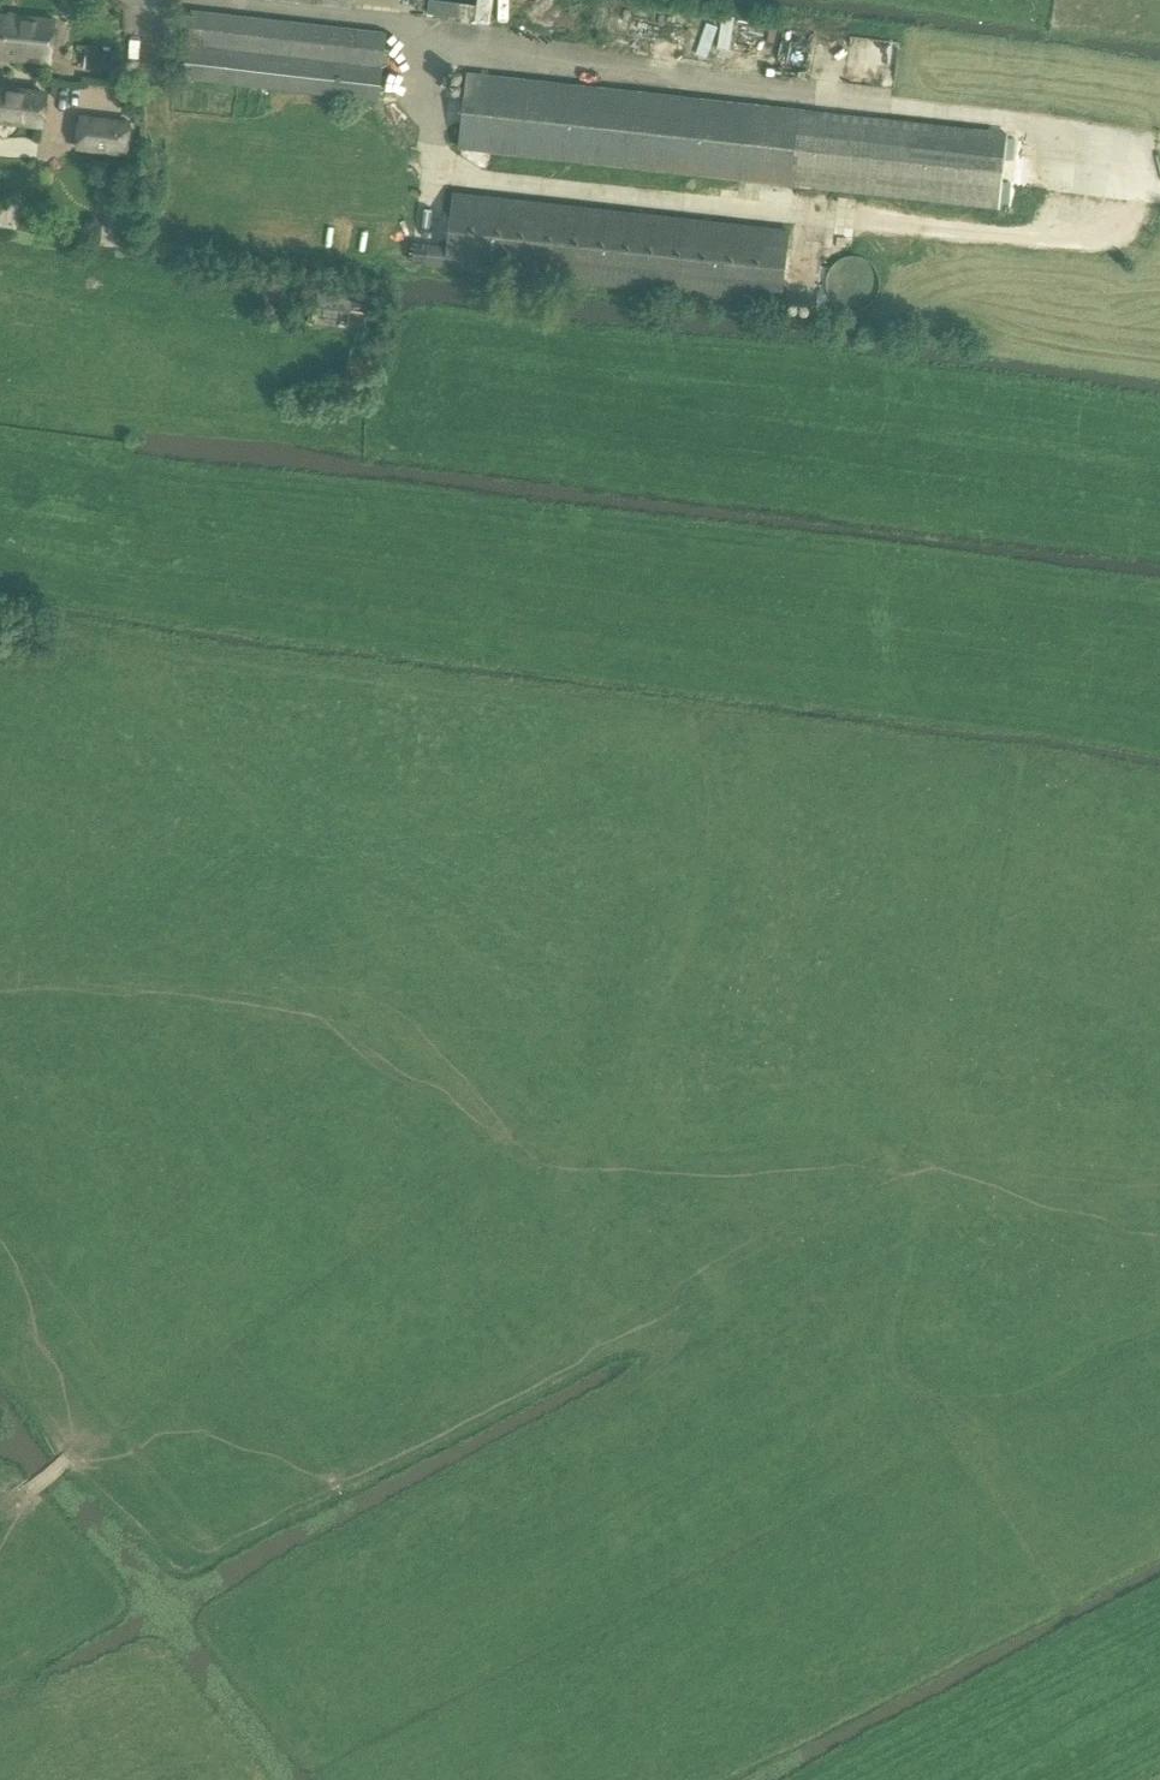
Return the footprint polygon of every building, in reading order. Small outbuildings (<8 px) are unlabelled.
[(398,0),(269,0),(352,9),(353,2),(398,7),(398,0)] [(380,99),(387,32),(192,10),(184,78),(239,84),(380,99)] [(56,21),(0,14),(0,56),(32,59),(50,62),(56,21)] [(93,49),(91,69),(112,71),(114,52),(93,49)] [(1000,209),(1008,133),(802,112),(496,78),(468,74),(460,146),(793,184),(1000,209)] [(45,94),(0,89),(0,120),(41,125),(45,94)] [(126,152),(130,125),(82,119),(78,145),(97,147),(126,152)] [(780,304),(789,232),(788,231),(455,194),(448,246),(429,244),(427,263),(780,304)] [(329,283),(328,289),(319,287),(316,307),(352,312),(352,310),(375,313),(377,297),(344,293),(345,285),(329,283)]
